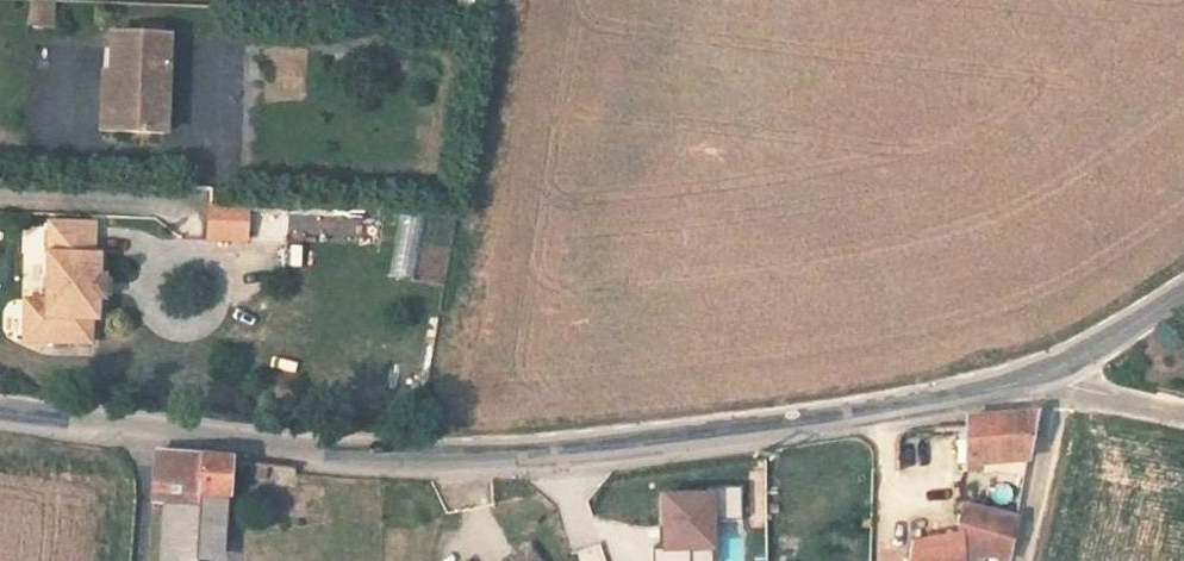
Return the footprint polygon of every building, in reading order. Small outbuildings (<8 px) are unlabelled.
[(54,30),(54,0),(29,0),(29,30),(54,30)] [(143,31),(109,30),(108,54),(98,55),(95,133),(163,138),(168,33),(160,33),(161,26),(144,25),(143,31)] [(249,205),(212,204),(211,237),(248,239),(249,205)] [(40,293),(37,334),(82,336),(85,316),(95,317),(99,261),(94,260),(94,245),(90,245),(92,212),(45,209),(40,293)] [(416,278),(421,222),(396,220),(391,276),(416,278)] [(40,293),(16,291),(13,332),(37,334),(40,293)] [(963,428),(963,463),(1026,460),(1035,415),(966,418),(963,428)] [(963,470),(963,463),(963,428),(923,427),(928,472),(963,470)] [(169,506),(165,550),(198,553),(221,555),(225,497),(230,498),(232,461),(160,452),(154,504),(169,506)] [(741,489),(710,490),(710,498),(663,498),(664,551),(652,551),(653,560),(691,560),(690,552),(713,551),(713,524),(742,523),(741,489)] [(986,560),(1006,560),(1015,517),(963,508),(957,537),(907,544),(904,549),(899,551),(895,553),(892,558),(892,560),(974,560),(975,558),(986,560)] [(532,548),(514,560),(541,560),(532,548)] [(581,560),(598,560),(594,549),(578,554),(581,560)] [(165,550),(164,560),(197,560),(198,553),(165,550)] [(713,551),(690,552),(691,560),(713,560),(713,551)]
